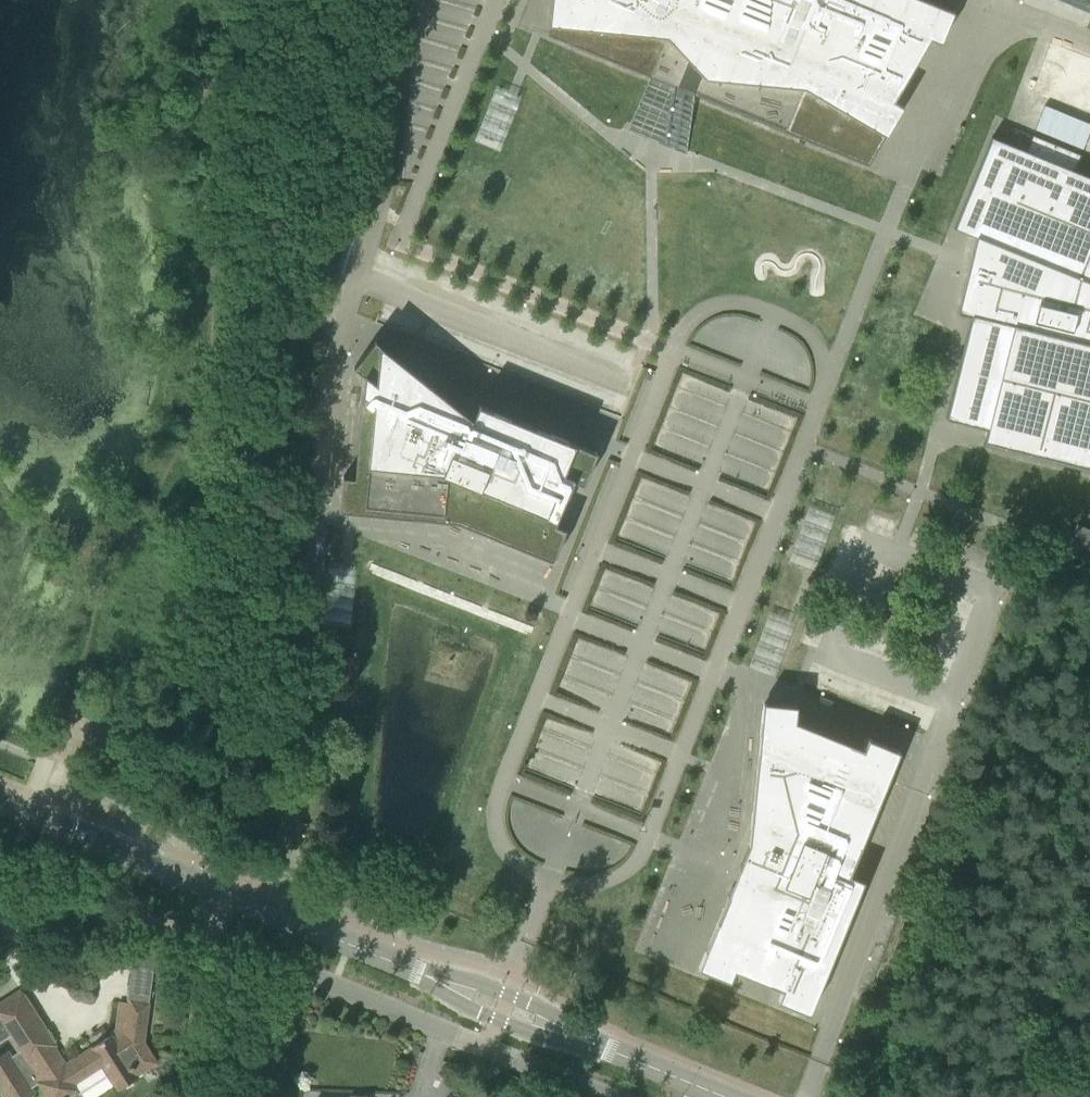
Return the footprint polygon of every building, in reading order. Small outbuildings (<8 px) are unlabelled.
[(868,164),(902,106),(892,100),(929,37),(940,41),(952,11),(925,0),(552,0),(549,34),(868,164)] [(1089,12),(1089,10),(1089,0),(1060,0),(1089,12)] [(1035,129),(1083,148),(1089,130),(1089,123),(1045,105),(1035,129)] [(1074,170),(1081,154),(1032,134),(1026,150),(992,136),(954,228),(976,237),(971,254),(975,255),(970,275),(966,275),(957,313),(971,316),(946,418),(987,429),(983,447),(1089,473),(1089,176),(1074,170)] [(473,418),(394,355),(375,340),(354,367),(365,376),(355,477),(343,476),(340,510),(458,521),(553,560),(566,528),(554,524),(565,497),(566,498),(569,491),(568,491),(573,480),(584,484),(597,452),(551,434),(551,435),(479,406),(477,410),(476,409),(473,418)] [(1077,525),(1069,544),(1089,552),(1089,530),(1077,525)] [(732,574),(736,560),(712,555),(709,569),(732,574)] [(849,873),(900,750),(868,737),(863,749),(852,744),(795,721),(797,705),(763,702),(749,843),(746,850),(725,902),(698,967),(699,968),(699,967),(730,980),(734,969),(771,984),(783,988),(778,1000),(810,1013),(864,879),(849,873)] [(8,1037),(17,1052),(13,1055),(9,1049),(0,1056),(0,1090),(5,1096),(28,1096),(36,1092),(33,1086),(37,1083),(47,1096),(67,1096),(79,1090),(74,1082),(102,1065),(119,1091),(138,1077),(137,1075),(157,1062),(144,1041),(149,1003),(129,1000),(129,1002),(126,1001),(119,1000),(115,1029),(109,1033),(110,1035),(68,1062),(66,1063),(56,1046),(58,1045),(22,989),(20,990),(19,989),(0,1001),(0,1042),(8,1037)]
